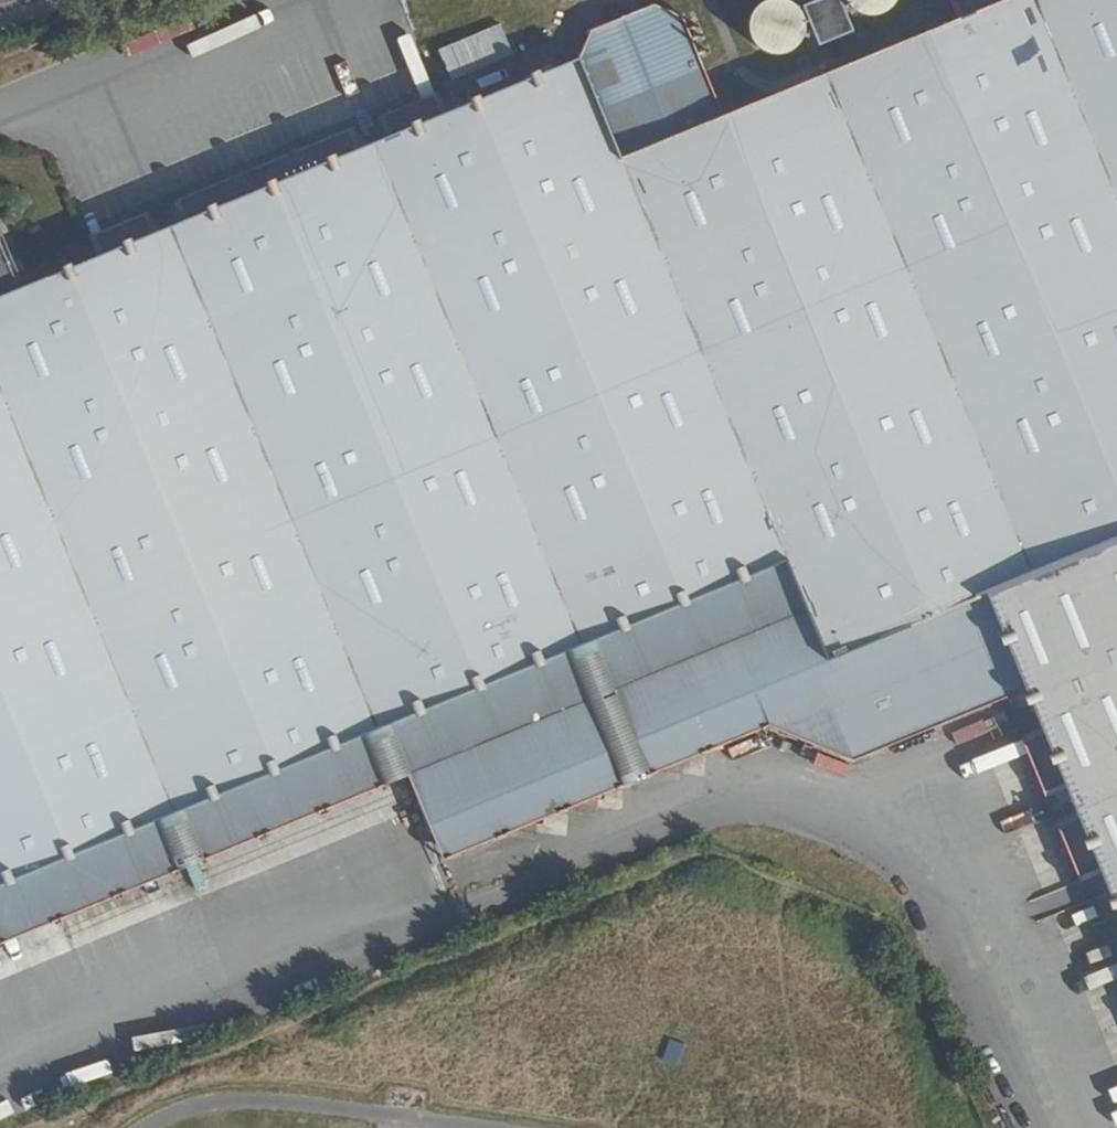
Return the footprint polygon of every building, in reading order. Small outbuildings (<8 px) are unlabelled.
[(124,846),(393,735),(794,569),(834,668),(991,606),(1028,697),(1043,734),(1068,794),(1077,817),(1102,878),(1116,915),(1116,0),(1029,0),(1018,5),(954,30),(724,124),(685,26),(656,13),(594,41),(585,71),(455,124),(393,149),(368,159),(187,232),(165,241),(104,266),(32,295),(12,246),(0,241),(0,896),(124,846)] [(839,3),(804,18),(807,23),(802,24),(798,17),(793,12),(788,9),(782,7),(775,7),(766,9),(759,13),(752,19),(748,28),(747,37),(748,43),(751,51),(755,56),(766,63),(770,64),(785,63),(793,59),(801,52),(805,43),(806,30),(809,29),(821,55),(855,40),(844,14),(848,11),(855,20),(862,23),(869,24),(878,24),(886,20),(891,15),(896,7),(896,0),(846,0),(846,5),(840,7),(839,3)] [(954,30),(1018,5),(1015,0),(965,0),(945,8),(954,30)] [(386,126),(393,149),(455,124),(447,101),(386,126)] [(181,212),(187,232),(368,159),(361,136),(181,212)] [(96,247),(104,266),(165,241),(158,220),(96,247)] [(393,735),(412,783),(446,871),(654,786),(772,737),(836,763),(856,766),(1028,697),(991,606),(834,668),(794,569),(393,735)] [(1068,794),(1043,734),(1022,743),(1046,803),(1068,794)] [(0,896),(0,953),(412,783),(393,735),(124,846),(0,896)] [(1102,878),(1077,817),(1055,827),(1080,887),(1102,878)]
